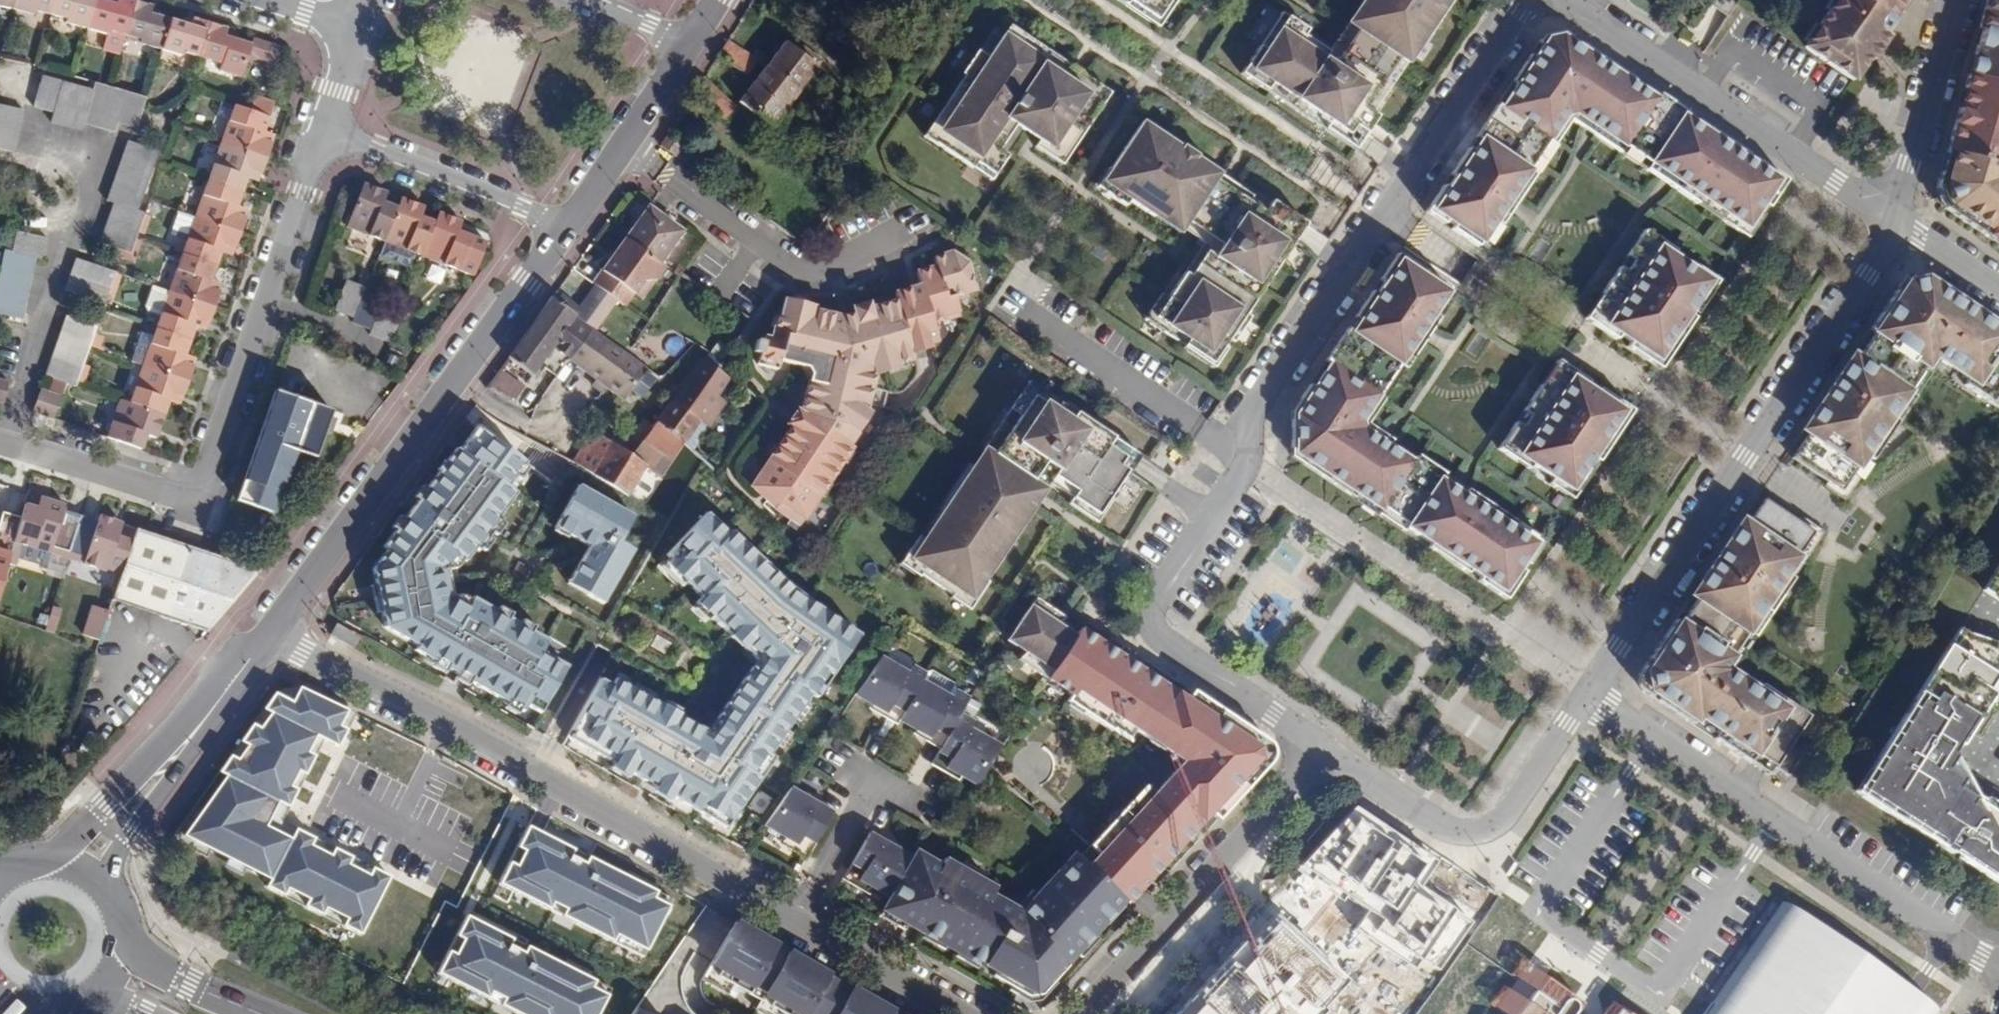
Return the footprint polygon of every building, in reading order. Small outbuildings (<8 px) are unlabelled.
[(13,6),(35,12),(36,7),(53,12),(56,0),(15,0),(13,6)] [(53,12),(69,17),(67,22),(88,28),(96,0),(56,0),(53,12)] [(88,28),(108,33),(103,49),(120,54),(125,34),(135,0),(119,0),(118,2),(111,0),(96,0),(88,28)] [(139,0),(135,0),(125,34),(142,39),(141,44),(161,50),(170,18),(158,14),(151,12),(154,4),(139,0)] [(1125,5),(1128,0),(1157,20),(1169,2),(1173,4),(1176,0),(1118,0),(1125,5)] [(1241,72),(1355,148),(1377,115),(1373,112),(1396,78),(1406,63),(1448,0),(1366,0),(1350,25),(1339,40),(1331,52),(1304,35),(1308,29),(1288,15),(1266,49),(1260,45),(1241,72)] [(1820,23),(1827,28),(1811,53),(1853,81),(1869,56),(1866,54),(1872,45),(1876,47),(1885,32),(1894,20),(1890,18),(1902,0),(1836,0),(1820,23)] [(1993,4),(1989,3),(1981,31),(1974,58),(1977,59),(1973,76),(1969,75),(1937,187),(1944,208),(1998,245),(1998,0),(1994,0),(1993,4)] [(1978,30),(1981,31),(1989,3),(1987,2),(1978,30)] [(158,14),(161,6),(154,4),(151,12),(158,14)] [(186,15),(184,22),(192,24),(194,17),(186,15)] [(184,22),(170,18),(161,50),(183,56),(183,53),(201,58),(211,22),(194,17),(192,24),(184,22)] [(227,27),(211,22),(201,58),(217,62),(214,69),(242,78),(253,43),(234,37),(225,34),(227,27)] [(1811,53),(1827,28),(1820,23),(1804,48),(1811,53)] [(237,30),(227,27),(225,34),(234,37),(237,30)] [(1888,34),(1885,32),(1876,47),(1872,45),(1866,54),(1869,56),(1868,57),(1872,60),(1888,34)] [(1583,44),(1568,34),(1565,39),(1580,48),(1583,44)] [(1015,125),(1024,130),(1038,140),(1034,147),(1055,160),(1067,142),(1075,147),(1110,93),(1088,78),(1069,65),(1050,52),(1044,62),(1005,35),(989,59),(978,52),(962,75),(965,77),(924,138),(973,170),(977,164),(994,175),(1007,155),(999,149),(1015,125)] [(1468,149),(1450,175),(1454,178),(1447,189),(1443,186),(1425,213),(1443,225),(1448,219),(1455,224),(1451,230),(1477,248),(1493,222),(1500,227),(1534,175),(1528,171),(1564,117),(1571,120),(1595,137),(1600,131),(1673,180),(1669,187),(1696,204),(1700,198),(1723,214),(1719,220),(1741,234),(1762,204),(1767,209),(1786,180),(1758,162),(1755,166),(1745,159),(1747,154),(1708,128),(1705,132),(1682,117),(1685,112),(1658,95),(1656,99),(1632,83),(1634,79),(1583,44),(1580,48),(1565,39),(1561,36),(1547,38),(1544,43),(1535,58),(1530,55),(1512,81),(1517,84),(1501,108),(1497,105),(1475,138),(1479,140),(1472,152),(1468,149)] [(749,75),(757,61),(759,59),(728,40),(718,56),(749,75)] [(817,64),(809,58),(800,51),(785,40),(767,66),(798,91),(818,66),(817,64)] [(1544,43),(1540,40),(1530,55),(1535,58),(1544,43)] [(809,58),(812,52),(804,46),(800,51),(809,58)] [(809,58),(817,64),(821,59),(812,52),(809,58)] [(798,91),(767,66),(739,100),(772,126),(798,91)] [(34,106),(53,112),(63,82),(43,76),(34,106)] [(1658,95),(1634,79),(1632,83),(1656,99),(1658,95)] [(1517,84),(1512,81),(1497,105),(1501,108),(1517,84)] [(50,122),(67,127),(80,88),(63,82),(53,112),(50,122)] [(95,84),(93,92),(84,123),(99,128),(110,88),(95,84)] [(93,92),(80,88),(67,127),(81,132),(84,123),(93,92)] [(118,122),(127,92),(111,88),(110,88),(99,128),(114,133),(118,122)] [(127,92),(118,122),(137,129),(147,97),(127,92)] [(221,142),(265,156),(271,139),(267,138),(259,135),(262,128),(271,103),(254,97),(249,110),(234,105),(221,142)] [(736,105),(732,101),(720,113),(724,118),(736,105)] [(18,131),(23,111),(0,105),(0,127),(18,131)] [(1708,128),(1685,112),(1682,117),(1705,132),(1708,128)] [(1571,120),(1564,117),(1528,171),(1534,175),(1571,120)] [(1141,122),(1109,170),(1117,175),(1104,193),(1124,206),(1128,200),(1153,217),(1156,212),(1182,229),(1197,239),(1204,243),(1168,297),(1161,293),(1148,313),(1167,326),(1163,332),(1212,364),(1306,223),(1272,201),(1268,207),(1234,185),(1219,174),(1141,122)] [(0,127),(0,149),(14,152),(18,131),(0,127)] [(259,135),(267,138),(270,131),(262,128),(259,135)] [(676,133),(671,129),(661,144),(676,154),(687,139),(676,133)] [(1658,179),(1662,173),(1600,131),(1595,137),(1658,179)] [(1479,140),(1475,138),(1468,149),(1472,152),(1479,140)] [(127,142),(120,161),(151,173),(158,152),(127,142)] [(208,180),(240,191),(246,175),(249,167),(257,169),(260,170),(265,156),(221,142),(208,180)] [(1758,162),(1747,154),(1745,159),(1755,166),(1758,162)] [(151,173),(120,161),(113,181),(145,192),(151,173)] [(254,177),(257,169),(249,167),(246,175),(254,177)] [(1454,178),(1450,175),(1443,186),(1447,189),(1454,178)] [(236,205),(240,191),(208,180),(195,217),(239,233),(244,217),(241,216),(233,213),(236,205)] [(138,211),(145,192),(113,181),(107,201),(114,203),(138,211)] [(347,227),(384,241),(397,208),(382,203),(375,200),(379,188),(363,182),(347,227)] [(375,200),(382,203),(386,191),(379,188),(375,200)] [(384,241),(422,256),(435,223),(423,219),(412,215),(416,202),(401,197),(397,208),(384,241)] [(1723,214),(1700,198),(1696,204),(1719,220),(1723,214)] [(423,219),(427,207),(416,202),(412,215),(423,219)] [(145,214),(138,211),(114,203),(107,223),(138,233),(145,214)] [(1767,209),(1762,204),(1741,234),(1747,239),(1767,209)] [(244,207),(236,205),(233,213),(241,216),(244,207)] [(660,262),(680,234),(648,210),(634,230),(638,232),(632,241),(628,238),(594,284),(608,294),(619,302),(627,308),(637,293),(644,284),(656,280),(666,267),(660,262)] [(435,223),(422,256),(462,271),(468,257),(481,262),(488,243),(461,233),(452,230),(457,218),(440,212),(435,223)] [(234,249),(239,233),(195,217),(182,255),(215,266),(219,253),(222,245),(230,248),(234,249)] [(461,233),(465,221),(457,218),(452,230),(461,233)] [(1448,219),(1443,225),(1451,230),(1455,224),(1448,219)] [(1500,227),(1493,222),(1477,248),(1483,252),(1500,227)] [(131,253),(138,233),(107,223),(101,244),(131,253)] [(638,232),(634,230),(628,238),(632,241),(638,232)] [(1688,314),(1713,277),(1695,265),(1692,270),(1657,247),(1661,242),(1644,230),(1626,257),(1632,261),(1625,272),(1619,268),(1601,294),(1607,298),(1590,324),(1615,341),(1619,335),(1630,342),(1626,347),(1653,366),(1670,341),(1676,345),(1694,318),(1688,314)] [(16,231),(12,252),(35,258),(43,259),(47,239),(16,231)] [(1692,270),(1695,265),(1661,242),(1657,247),(1692,270)] [(227,256),(230,248),(222,245),(219,253),(227,256)] [(965,259),(950,248),(933,254),(936,264),(916,271),(920,282),(912,285),(920,313),(928,310),(932,321),(959,311),(953,295),(974,288),(965,259)] [(35,258),(12,252),(5,251),(3,250),(1,260),(0,264),(0,271),(31,278),(35,258)] [(1433,313),(1449,288),(1423,271),(1420,275),(1413,270),(1416,266),(1397,253),(1380,280),(1384,283),(1376,294),(1372,291),(1355,317),(1359,320),(1352,331),(1347,328),(1326,361),(1330,364),(1314,388),(1310,385),(1300,399),(1304,402),(1292,421),(1291,448),(1305,460),(1302,464),(1354,499),(1357,495),(1381,511),(1382,508),(1408,526),(1407,528),(1431,544),(1428,548),(1468,575),(1470,571),(1480,577),(1477,581),(1499,596),(1520,565),(1526,570),(1545,542),(1516,523),(1512,529),(1489,514),(1493,507),(1466,489),(1462,496),(1451,488),(1439,480),(1443,474),(1417,456),(1413,462),(1389,446),(1393,440),(1368,423),(1362,419),(1398,365),(1404,369),(1439,317),(1433,313)] [(210,280),(215,266),(182,255),(168,292),(214,308),(219,293),(215,292),(208,289),(207,289),(210,280)] [(1632,261),(1626,257),(1619,268),(1625,272),(1632,261)] [(71,275),(111,289),(117,275),(109,270),(76,259),(71,275)] [(1423,271),(1416,266),(1413,270),(1420,275),(1423,271)] [(0,271),(0,292),(27,298),(31,278),(0,271)] [(1906,275),(1901,284),(1904,286),(1917,283),(1929,281),(1931,277),(1923,272),(1914,274),(1906,275)] [(111,289),(71,275),(66,291),(105,306),(111,289)] [(1719,281),(1713,277),(1688,314),(1694,318),(1719,281)] [(1931,277),(1929,281),(1917,283),(1904,286),(1901,284),(1869,330),(1875,334),(1841,384),(1836,381),(1802,430),(1808,434),(1791,458),(1841,491),(1865,455),(1873,460),(1899,421),(1892,416),(1932,356),(1974,383),(1969,389),(1996,407),(1998,403),(1998,323),(1931,277)] [(208,289),(215,292),(218,283),(210,280),(207,289),(208,289)] [(644,284),(637,293),(643,298),(656,280),(644,284)] [(1384,283),(1380,280),(1372,291),(1376,294),(1384,283)] [(354,319),(363,295),(365,291),(346,283),(334,311),(354,319)] [(1456,293),(1449,288),(1433,313),(1439,317),(1456,293)] [(0,292),(0,315),(22,320),(27,298),(0,292)] [(155,329),(189,341),(194,327),(197,320),(204,323),(208,324),(214,308),(168,292),(155,329)] [(575,314),(551,297),(508,357),(532,375),(539,365),(554,375),(567,357),(624,400),(632,389),(640,395),(655,374),(593,330),(619,302),(608,294),(591,316),(585,312),(579,319),(573,316),(575,314)] [(1607,298),(1601,294),(1584,319),(1590,324),(1607,298)] [(352,324),(371,331),(381,306),(383,303),(363,295),(354,319),(352,324)] [(786,305),(784,311),(845,350),(816,391),(802,413),(753,487),(782,512),(790,511),(790,517),(800,522),(852,444),(850,442),(871,411),(865,407),(873,374),(898,366),(896,361),(913,356),(896,298),(870,306),(868,301),(853,306),(854,311),(838,317),(786,305)] [(381,306),(371,331),(369,336),(388,344),(400,313),(381,306)] [(816,391),(845,350),(784,311),(781,321),(776,320),(768,343),(763,341),(762,345),(757,342),(753,354),(759,357),(755,367),(777,374),(780,368),(797,373),(805,376),(810,385),(808,391),(802,413),(816,391)] [(66,316),(59,336),(89,347),(97,327),(66,316)] [(1359,320),(1355,317),(1347,328),(1352,331),(1359,320)] [(202,329),(204,323),(197,320),(194,327),(202,329)] [(184,356),(189,341),(155,329),(142,366),(188,382),(192,369),(189,367),(182,365),(181,365),(184,356)] [(1619,335),(1615,341),(1626,347),(1630,342),(1619,335)] [(59,336),(52,356),(83,367),(89,347),(59,336)] [(1676,345),(1670,341),(1653,366),(1660,370),(1676,345)] [(1858,358),(1853,355),(1836,381),(1841,384),(1858,358)] [(83,367),(52,356),(45,377),(53,379),(65,383),(66,384),(76,387),(83,367)] [(192,359),(184,356),(181,365),(182,365),(189,367),(192,359)] [(898,366),(915,361),(913,356),(896,361),(898,366)] [(671,400),(699,419),(709,426),(727,400),(717,395),(730,376),(702,358),(671,400)] [(1563,364),(1557,360),(1540,385),(1547,389),(1563,364)] [(1330,364),(1326,361),(1310,385),(1314,388),(1330,364)] [(1588,381),(1563,364),(1547,389),(1540,385),(1522,412),(1529,416),(1521,427),(1515,422),(1497,449),(1514,461),(1517,456),(1552,479),(1549,484),(1567,496),(1567,495),(1592,458),(1598,462),(1615,436),(1609,432),(1626,406),(1599,388),(1596,393),(1585,386),(1588,381)] [(1368,423),(1404,369),(1398,365),(1362,419),(1368,423)] [(188,382),(142,366),(129,403),(163,415),(166,408),(167,404),(170,396),(178,398),(182,400),(188,382)] [(810,385),(805,376),(797,373),(808,391),(810,385)] [(525,391),(498,375),(491,388),(518,405),(525,391)] [(5,404),(9,381),(0,379),(0,403),(5,404)] [(61,396),(66,384),(65,383),(53,379),(49,392),(61,396)] [(1599,388),(1588,381),(1585,386),(1596,393),(1599,388)] [(1095,519),(1138,454),(1039,387),(1030,400),(1021,394),(940,514),(945,517),(929,542),(919,536),(907,554),(925,566),(922,572),(970,604),(1051,481),(1072,495),(1068,501),(1095,519)] [(53,419),(61,396),(49,392),(41,389),(34,412),(53,419)] [(332,410),(276,391),(237,501),(277,515),(300,451),(315,457),(332,410)] [(175,407),(178,398),(170,396),(167,404),(175,407)] [(1304,402),(1300,399),(1292,412),(1292,421),(1304,402)] [(156,434),(163,415),(129,403),(121,400),(107,438),(140,449),(143,441),(147,430),(156,434)] [(662,475),(699,419),(671,400),(670,401),(631,455),(647,465),(662,475)] [(472,409),(503,425),(503,423),(483,411),(477,404),(472,409)] [(1632,410),(1626,406),(1609,432),(1615,436),(1632,410)] [(1529,416),(1522,412),(1515,422),(1521,427),(1529,416)] [(382,611),(385,627),(418,645),(415,649),(523,711),(527,704),(541,712),(567,666),(542,651),(548,640),(473,597),(472,599),(463,594),(450,596),(446,569),(459,567),(465,558),(467,560),(480,550),(477,548),(503,518),(500,515),(518,492),(509,485),(527,461),(477,425),(459,449),(457,447),(385,546),(389,549),(374,569),(377,584),(381,583),(386,611),(382,611)] [(152,443),(156,434),(147,430),(143,441),(152,443)] [(626,495),(647,465),(631,455),(610,441),(613,436),(608,433),(605,438),(592,430),(572,461),(584,467),(626,495)] [(1417,456),(1393,440),(1389,446),(1413,462),(1417,456)] [(1305,460),(1291,448),(1291,457),(1302,464),(1305,460)] [(1514,461),(1549,484),(1552,479),(1517,456),(1514,461)] [(1573,500),(1598,462),(1592,458),(1567,495),(1573,500)] [(1455,482),(1443,474),(1439,480),(1451,488),(1455,482)] [(580,484),(558,523),(571,530),(569,534),(589,545),(571,577),(591,588),(587,594),(604,603),(634,549),(620,541),(635,516),(580,484)] [(1354,499),(1428,548),(1431,544),(1407,528),(1408,526),(1382,508),(1381,511),(1357,495),(1354,499)] [(44,512),(48,501),(40,499),(37,510),(44,512)] [(1814,534),(1764,500),(1747,525),(1742,521),(1708,571),(1714,575),(1696,601),(1681,623),(1676,620),(1642,670),(1645,671),(1649,692),(1647,695),(1692,725),(1698,716),(1719,731),(1713,739),(1768,776),(1774,767),(1788,777),(1797,763),(1783,754),(1804,723),(1722,669),(1767,604),(1774,608),(1794,579),(1786,574),(1814,534)] [(68,553),(80,516),(65,512),(66,506),(48,501),(44,512),(37,510),(24,506),(21,518),(13,543),(51,555),(53,548),(68,553)] [(1516,523),(1493,507),(1489,514),(1512,529),(1516,523)] [(696,728),(588,677),(557,732),(716,831),(851,631),(782,589),(693,511),(651,566),(745,662),(696,728)] [(13,543),(21,518),(4,513),(0,528),(0,591),(13,543)] [(98,523),(80,516),(68,553),(86,559),(83,566),(110,574),(112,570),(122,539),(123,537),(121,536),(114,533),(118,522),(99,516),(98,523)] [(121,536),(123,537),(127,525),(118,522),(114,533),(121,536)] [(571,530),(558,523),(556,526),(569,534),(571,530)] [(132,542),(121,573),(112,599),(204,630),(255,569),(137,528),(132,542)] [(121,573),(132,542),(122,539),(112,570),(121,573)] [(1505,600),(1526,570),(1520,565),(1499,596),(1505,600)] [(1480,577),(1470,571),(1468,575),(1477,581),(1480,577)] [(1708,571),(1691,597),(1696,601),(1714,575),(1708,571)] [(1997,581),(1994,578),(1985,591),(1994,596),(1998,599),(1998,576),(1997,581)] [(591,588),(571,577),(568,582),(587,594),(591,588)] [(386,611),(381,583),(377,584),(372,585),(377,612),(382,611),(386,611)] [(1018,659),(1047,679),(1076,638),(1057,625),(1065,618),(1035,598),(1007,639),(1026,652),(1018,659)] [(99,640),(109,609),(94,605),(83,634),(99,640)] [(360,637),(338,623),(332,634),(354,648),(360,637)] [(1187,700),(1081,629),(1076,638),(1047,679),(1071,696),(1067,702),(1112,732),(1120,720),(1183,762),(1152,796),(1140,809),(1131,801),(1079,858),(1122,898),(1128,903),(1210,813),(1217,820),(1273,759),(1270,759),(1268,744),(1272,744),(1193,692),(1187,700)] [(1959,746),(1968,731),(1973,734),(1997,695),(1990,691),(1998,677),(1998,644),(1984,639),(1982,644),(1975,639),(1967,634),(1960,630),(1952,642),(1956,644),(1952,649),(1949,647),(1871,771),(1877,775),(1862,798),(1888,814),(1892,810),(1905,818),(1930,834),(1943,842),(1941,844),(1942,848),(1953,855),(1955,852),(1962,857),(1960,860),(1998,885),(1998,816),(1974,800),(1966,795),(1959,790),(1965,780),(1954,773),(1948,770),(1950,767),(1952,763),(1955,759),(1957,756),(1954,754),(1959,746)] [(1980,638),(1967,634),(1975,639),(1982,644),(1984,639),(1980,638)] [(881,657),(855,694),(899,719),(943,744),(934,760),(977,785),(985,772),(1001,747),(969,729),(973,722),(960,714),(969,698),(955,691),(951,698),(921,681),(926,673),(912,666),(908,673),(881,657)] [(1645,671),(1642,670),(1639,675),(1642,691),(1647,695),(1649,692),(1645,671)] [(1997,695),(1998,691),(1998,677),(1990,691),(1997,695)] [(335,708),(290,685),(281,702),(263,693),(256,704),(263,708),(254,725),(243,719),(232,740),(240,744),(233,758),(223,757),(215,772),(225,777),(187,843),(259,880),(274,885),(350,925),(376,877),(364,871),(360,878),(337,866),(342,856),(326,847),(322,854),(304,844),(307,839),(291,831),(282,837),(262,826),(272,806),(279,810),(289,791),(278,785),(288,768),(293,771),(301,757),(290,751),(304,725),(326,738),(330,731),(324,729),(335,708)] [(1698,716),(1692,725),(1713,739),(1719,731),(1698,716)] [(1128,742),(1135,731),(1120,720),(1112,732),(1128,742)] [(1968,731),(1959,746),(1963,748),(1973,734),(1968,731)] [(1976,796),(1955,759),(1952,763),(1950,767),(1948,770),(1954,773),(1965,780),(1959,790),(1966,795),(1974,800),(1976,796)] [(1871,771),(1857,795),(1862,798),(1877,775),(1871,771)] [(1140,809),(1152,796),(1143,788),(1131,801),(1140,809)] [(790,789),(764,826),(797,844),(793,851),(806,859),(833,813),(790,789)] [(1902,823),(1905,818),(1892,810),(1888,814),(1902,823)] [(1927,839),(1930,834),(1905,818),(1902,823),(1927,839)] [(558,848),(518,826),(508,847),(515,851),(505,867),(497,864),(486,885),(602,942),(603,935),(639,952),(657,905),(641,898),(646,891),(575,855),(571,862),(554,855),(558,848)] [(912,858),(869,833),(842,879),(856,887),(860,880),(890,897),(912,858)] [(1943,842),(1930,834),(1927,839),(1941,848),(1942,848),(1941,844),(1943,842)] [(1093,930),(1122,898),(1079,858),(1077,857),(1057,878),(1053,874),(1019,911),(991,895),(995,888),(944,859),(940,866),(916,852),(912,858),(890,897),(882,910),(921,933),(923,931),(996,973),(994,977),(1019,992),(1023,987),(1033,993),(1042,983),(1047,987),(1067,965),(1067,964),(1096,932),(1093,930)] [(1781,906),(1702,1013),(1934,1013),(1936,1012),(1781,906)] [(455,916),(445,936),(452,942),(445,955),(436,950),(427,978),(500,1013),(594,1013),(600,998),(580,988),(586,980),(514,948),(455,916)] [(703,980),(730,995),(735,986),(762,1002),(756,1011),(762,1013),(880,1013),(837,990),(828,1005),(820,1000),(829,985),(785,960),(776,975),(767,970),(776,955),(732,930),(703,980)] [(785,960),(776,955),(767,970),(776,975),(785,960)] [(837,990),(829,985),(820,1000),(828,1005),(837,990)] [(1531,997),(1519,1013),(1556,1013),(1531,997)]
